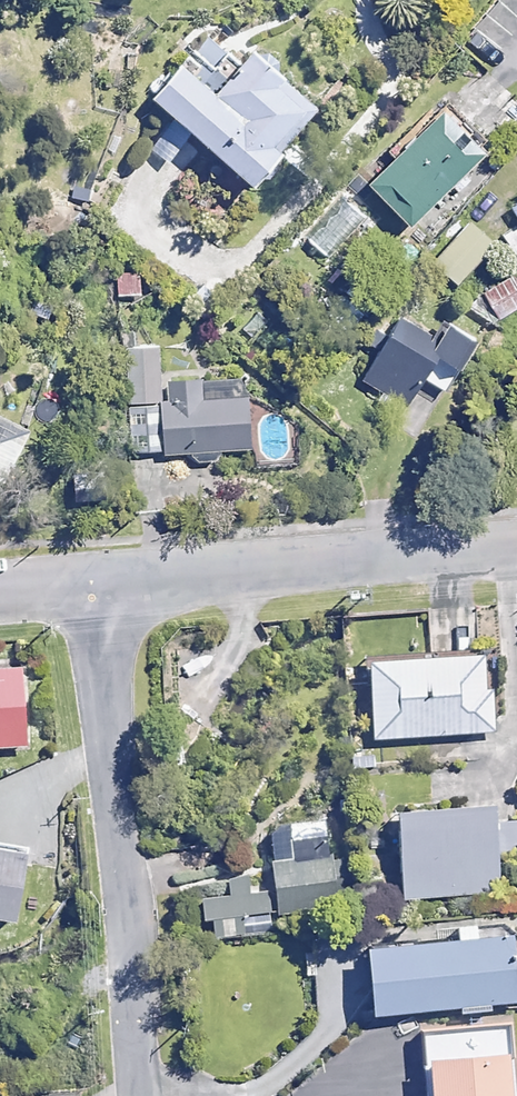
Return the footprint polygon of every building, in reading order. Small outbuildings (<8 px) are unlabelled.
[(171,67),(122,33),(84,88),(227,187),(288,99),(194,34),(171,67)] [(402,101),(332,180),(390,231),(460,153),(402,101)] [(492,250),(466,224),(431,259),(457,285),(492,250)] [(143,267),(112,268),(113,297),(144,296),(143,267)] [(489,292),(504,318),(516,310),(516,276),(489,292)] [(436,352),(405,327),(364,379),(404,410),(426,382),(445,394),(477,342),(452,326),(436,352)] [(158,347),(125,348),(129,457),(250,452),(247,383),(159,386),(158,347)] [(0,419),(0,474),(9,478),(30,432),(0,419)] [(468,655),(359,661),(363,736),(472,730),(468,655)] [(21,676),(0,677),(0,755),(25,754),(21,676)] [(507,806),(395,810),(398,892),(510,888),(507,806)] [(276,907),(355,898),(347,827),(268,836),(276,907)] [(0,862),(0,929),(16,932),(27,867),(0,862)] [(265,897),(251,899),(248,882),(199,889),(204,926),(214,924),(267,916),(265,897)] [(426,948),(431,1014),(516,1008),(516,941),(426,948)] [(435,1071),(437,1095),(516,1095),(516,1064),(435,1071)]
